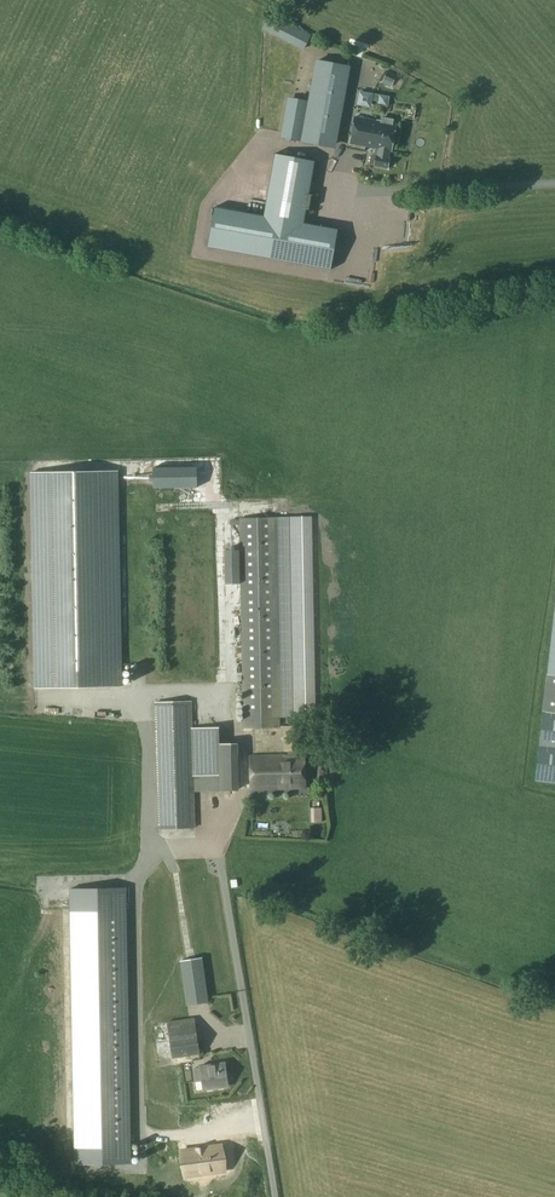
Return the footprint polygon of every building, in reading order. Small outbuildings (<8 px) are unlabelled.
[(311,35),(270,14),(264,27),(304,48),(311,35)] [(335,144),(349,67),(317,61),(304,130),(303,129),(301,140),(302,140),(302,142),(321,145),(334,144),(335,144)] [(372,66),(364,79),(372,84),(380,72),(372,66)] [(382,83),(389,86),(395,74),(388,70),(382,83)] [(358,102),(369,104),(371,94),(359,92),(358,102)] [(288,97),(281,137),(301,140),(303,129),(308,101),(288,97)] [(380,117),(380,121),(355,117),(350,143),(375,148),(374,155),(376,156),(374,165),(388,168),(389,158),(388,158),(389,151),(391,151),(396,124),(392,123),(393,119),(380,117)] [(207,247),(207,248),(330,270),(331,269),(328,269),(336,229),(338,230),(338,229),(304,223),(306,209),(308,210),(308,209),(306,209),(309,195),(311,195),(309,194),(315,161),(314,161),(314,163),(274,156),(275,154),(274,154),(263,216),(214,207),(214,208),(216,208),(209,247),(207,247)] [(130,490),(171,489),(170,468),(129,469),(130,490)] [(118,471),(30,473),(34,687),(122,686),(118,471)] [(306,717),(302,517),(238,518),(243,727),(279,727),(279,717),(306,717)] [(534,781),(554,783),(554,605),(542,711),(538,746),(534,781)] [(141,683),(140,661),(124,662),(125,684),(141,683)] [(237,790),(236,743),(218,744),(219,774),(194,775),(193,738),(192,700),(155,701),(156,745),(159,829),(195,828),(194,791),(220,790),(237,790)] [(282,726),(283,750),(288,750),(288,755),(249,756),(250,789),(305,788),(304,750),(301,750),(300,725),(282,726)] [(344,844),(347,831),(324,826),(321,839),(344,844)] [(131,1163),(126,888),(70,889),(70,909),(75,1164),(131,1163)] [(179,960),(186,1005),(210,1001),(203,957),(179,960)] [(200,1054),(194,1018),(167,1021),(172,1058),(200,1054)] [(224,1062),(200,1065),(200,1067),(193,1068),(195,1081),(202,1080),(203,1086),(204,1086),(205,1089),(226,1086),(226,1083),(227,1082),(224,1062)] [(218,1152),(189,1155),(192,1174),(198,1173),(199,1175),(207,1174),(207,1172),(220,1170),(218,1152)]
